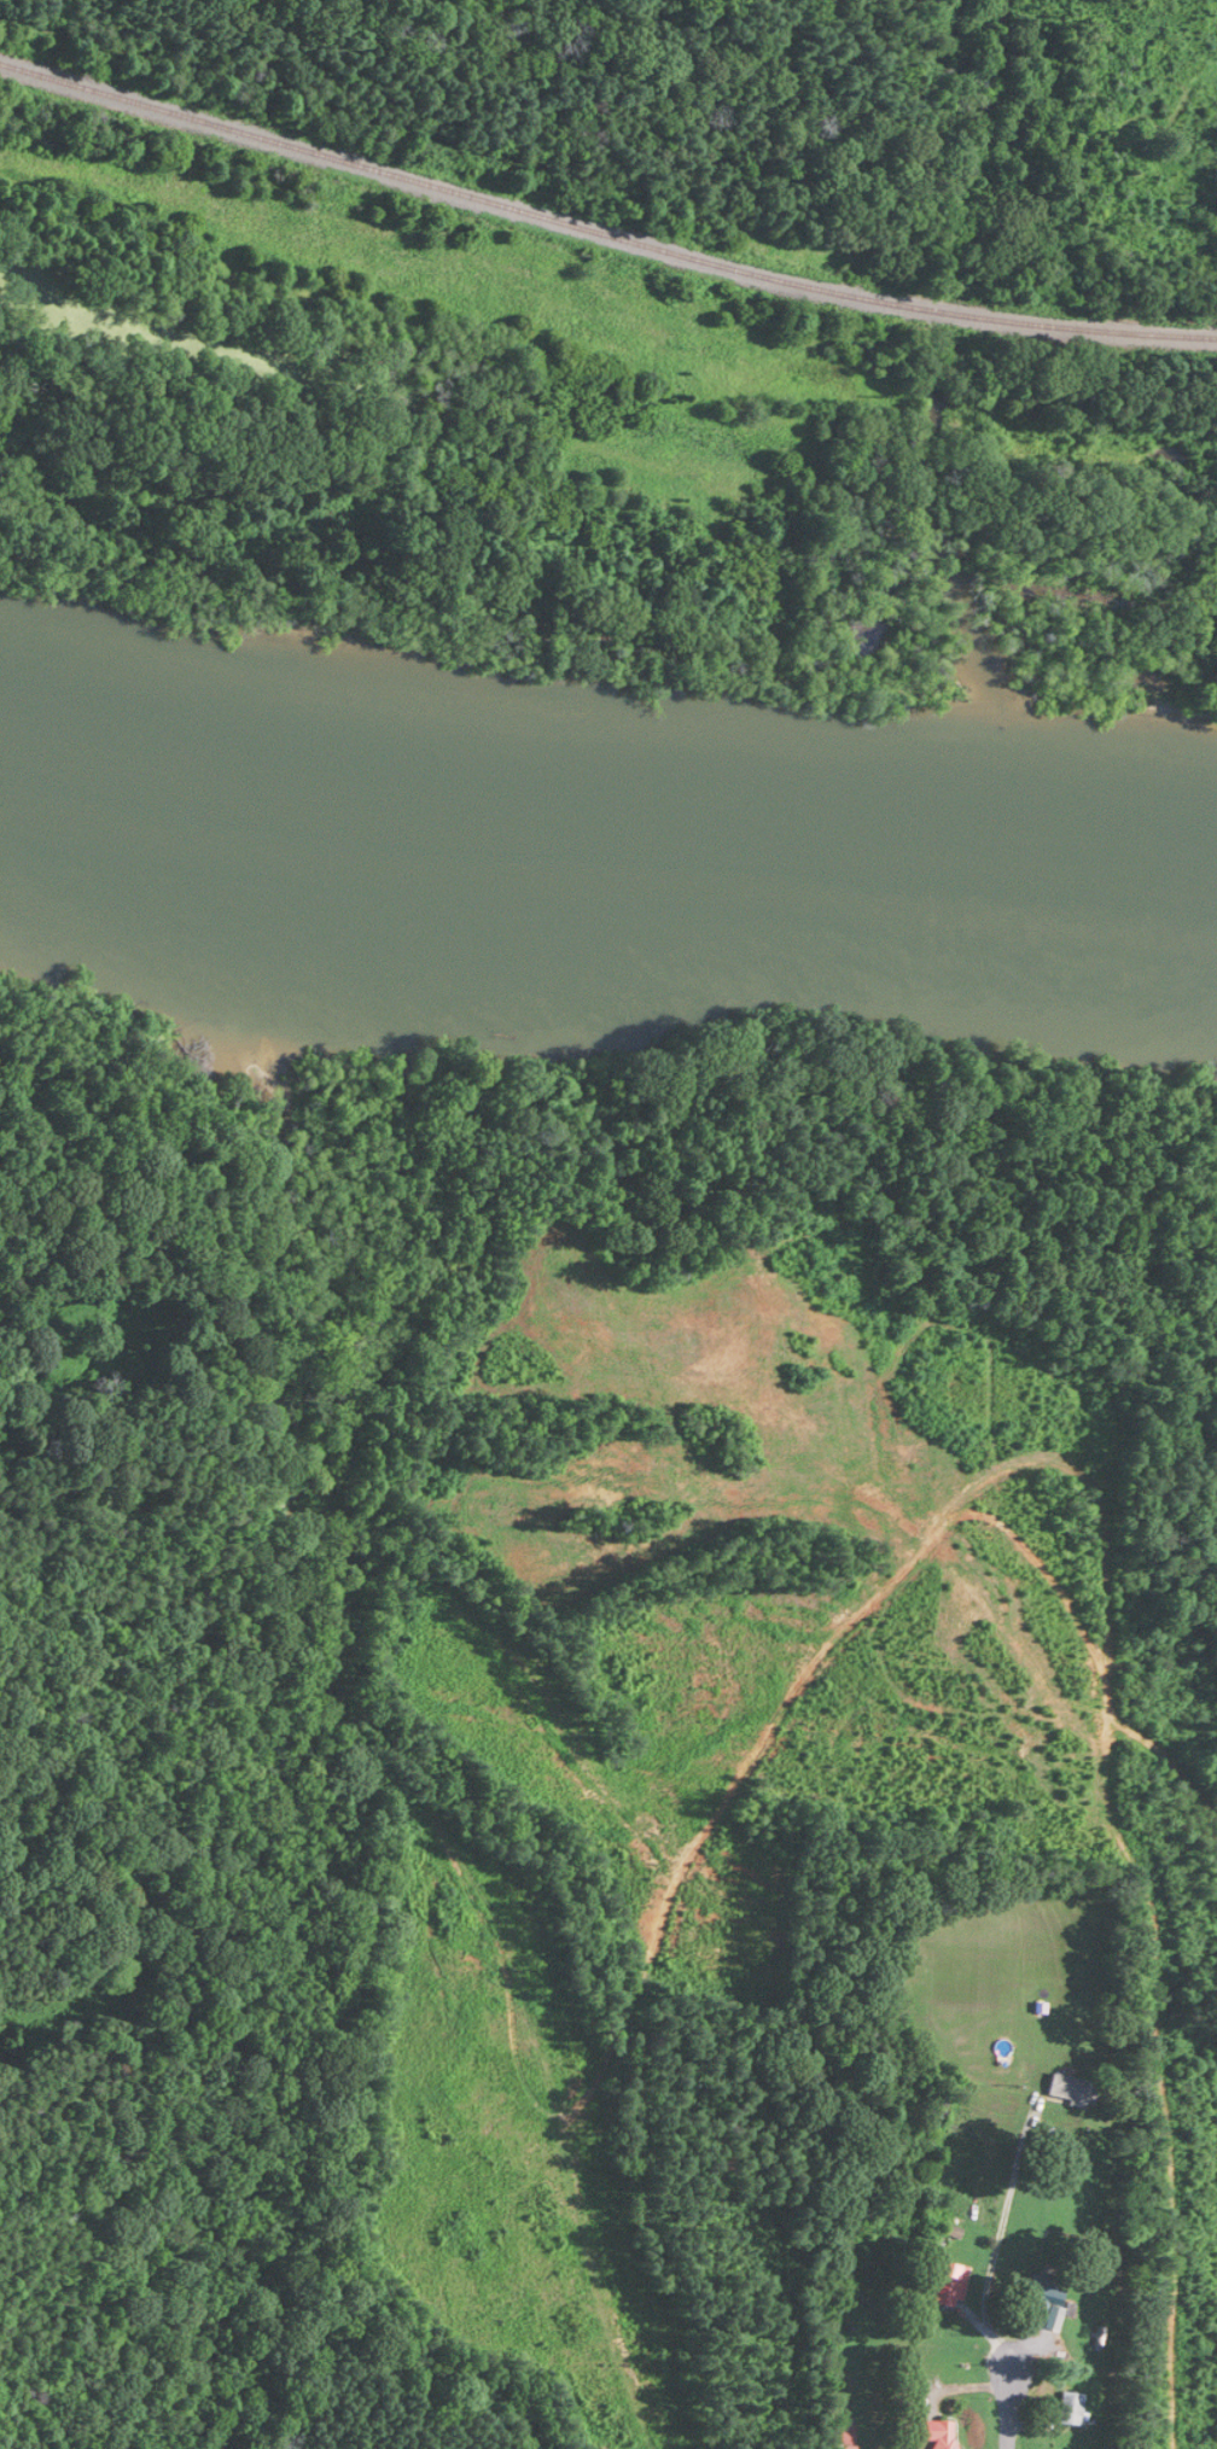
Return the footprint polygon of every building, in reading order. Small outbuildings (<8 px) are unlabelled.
[(1048,2100),(1096,2110),(1102,2083),(1054,2073),(1048,2100)] [(932,2303),(960,2308),(968,2265),(939,2260),(932,2303)] [(1062,2305),(1067,2280),(1029,2273),(1021,2314),(1045,2319),(1048,2303),(1062,2305)] [(1082,2425),(1083,2392),(1060,2392),(1060,2425),(1082,2425)] [(931,2441),(931,2448),(956,2448),(957,2421),(920,2420),(920,2441),(931,2441)]
